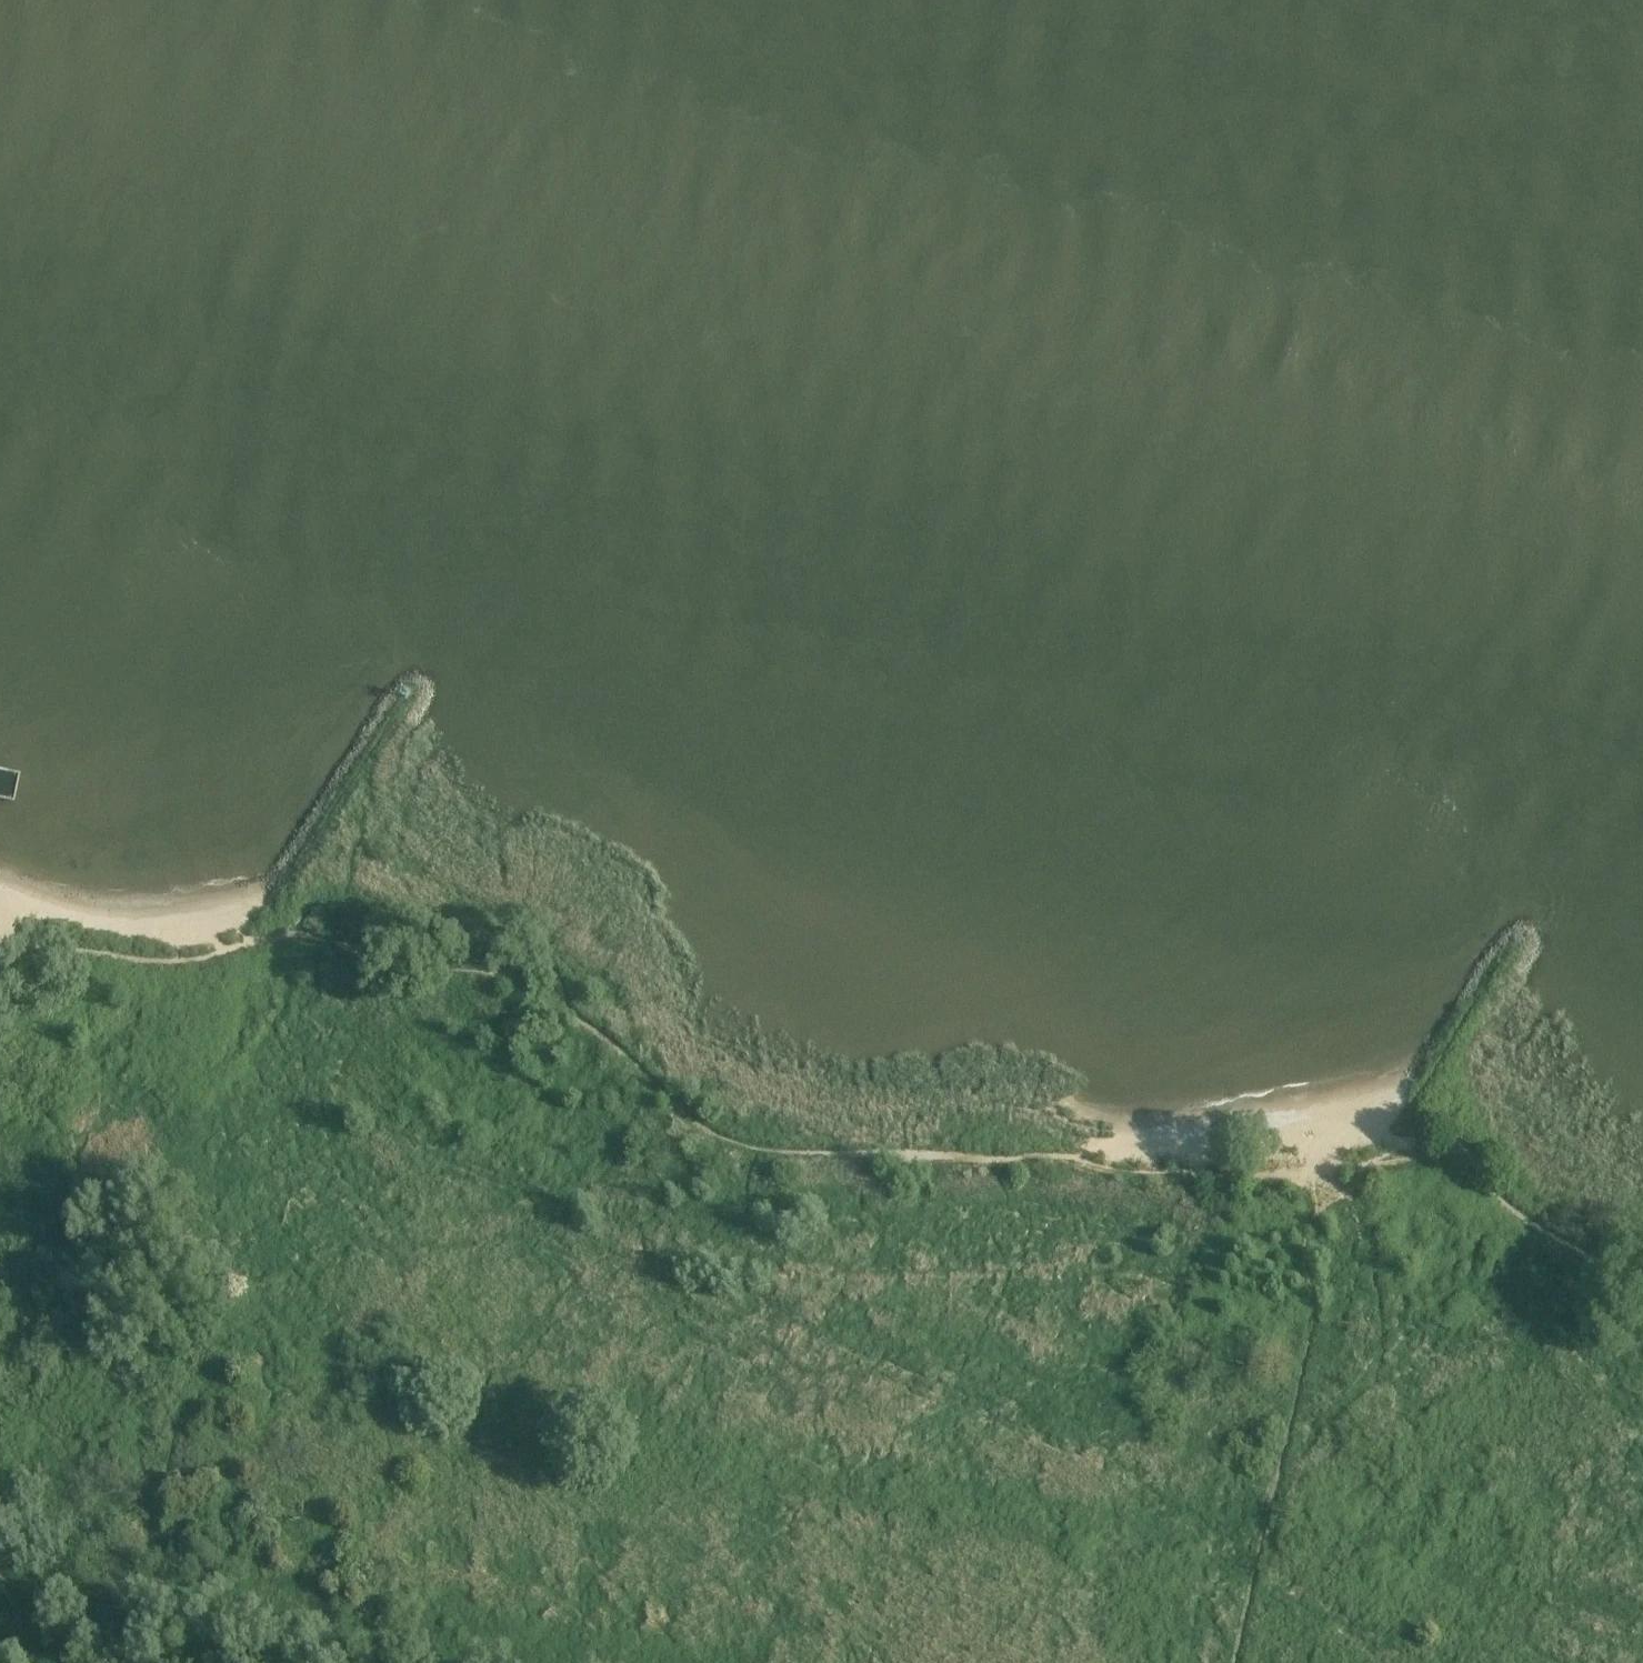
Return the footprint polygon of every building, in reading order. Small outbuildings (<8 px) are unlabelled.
[(13,801),(19,773),(0,769),(0,798),(13,801)]
